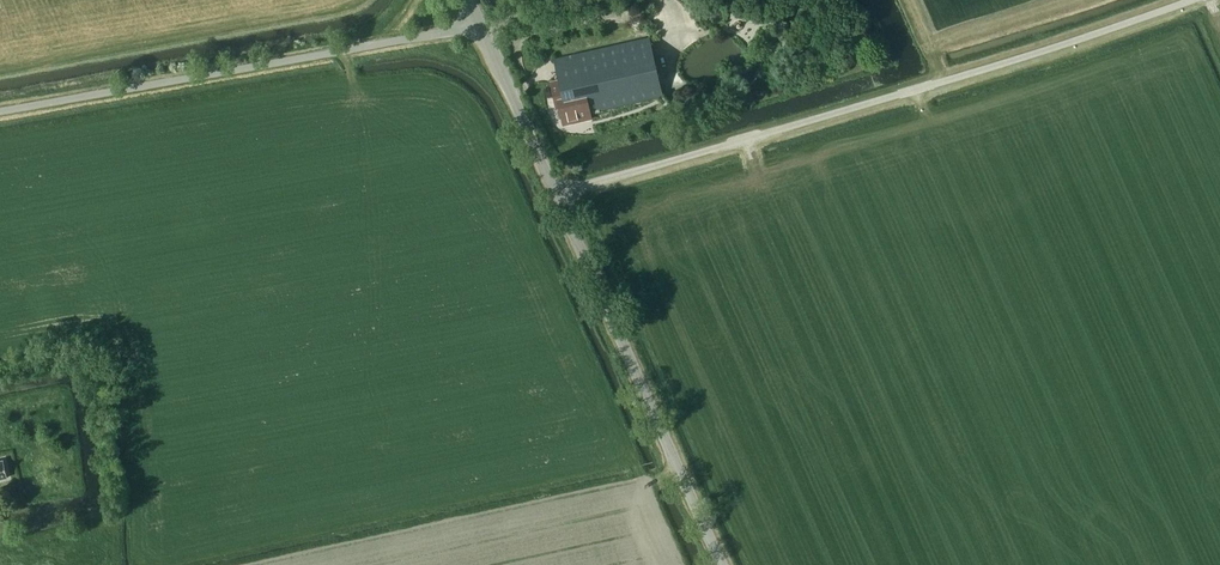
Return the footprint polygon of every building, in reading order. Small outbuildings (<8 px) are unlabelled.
[(649,37),(553,59),(558,79),(550,81),(557,108),(560,107),(564,124),(592,118),(591,112),(663,96),(649,37)]
